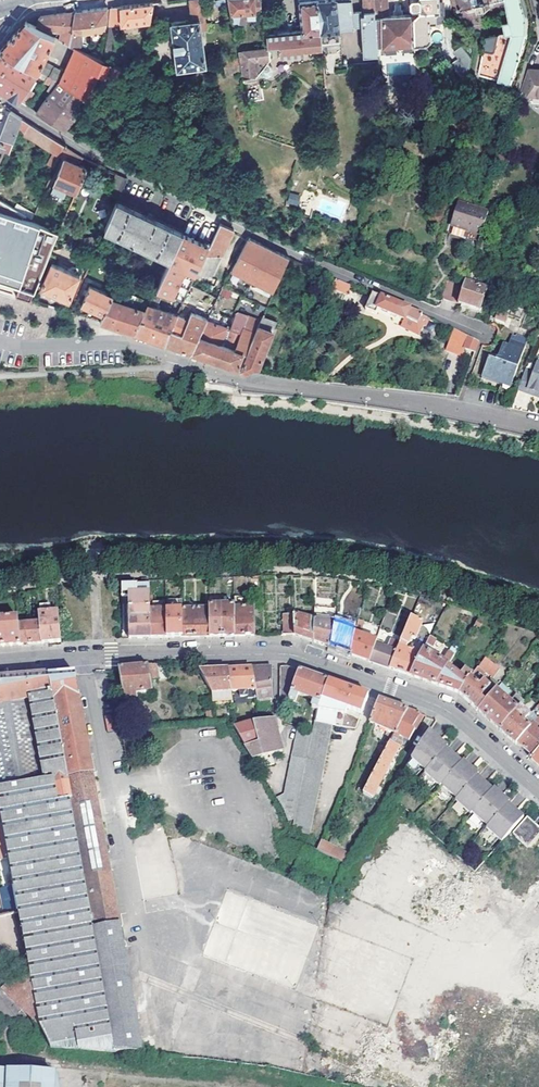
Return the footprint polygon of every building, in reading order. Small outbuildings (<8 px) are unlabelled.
[(191,22),(169,24),(177,71),(207,67),(200,31),(206,31),(202,0),(189,0),(191,22)] [(256,0),(229,0),(231,13),(238,13),(239,21),(247,21),(247,13),(256,12),(257,12),(256,0)] [(257,12),(265,12),(264,0),(256,0),(257,12)] [(318,0),(299,0),(302,31),(278,33),(279,47),(280,58),(304,56),(304,52),(323,50),(322,44),(321,31),(318,0)] [(321,31),(322,44),(341,42),(340,30),(355,29),(354,27),(353,12),(353,9),(352,0),(318,0),(321,31)] [(376,0),(366,0),(366,11),(362,11),(353,12),(354,27),(362,26),(364,57),(370,56),(378,56),(378,47),(376,0)] [(414,43),(412,13),(411,13),(388,15),(387,0),(376,0),(378,47),(396,45),(414,43)] [(426,42),(432,39),(431,21),(436,21),(445,21),(443,0),(439,1),(439,0),(409,0),(409,2),(411,3),(411,13),(412,13),(414,43),(426,42)] [(464,8),(473,6),(483,4),(484,10),(485,11),(492,9),(491,2),(502,0),(463,0),(464,8)] [(514,20),(508,22),(508,24),(509,32),(489,36),(481,74),(514,83),(523,59),(530,33),(530,16),(526,0),(510,0),(514,20)] [(110,26),(116,25),(148,22),(152,3),(129,5),(111,7),(110,26)] [(474,12),(484,10),(483,4),(473,6),(474,12)] [(76,11),(73,31),(79,32),(106,29),(108,8),(92,9),(76,11)] [(37,27),(53,35),(54,31),(62,32),(61,39),(71,45),(73,31),(76,11),(62,13),(40,16),(37,27)] [(256,21),(256,12),(247,13),(247,21),(256,21)] [(242,37),(239,21),(238,13),(231,13),(236,37),(242,37)] [(1,51),(38,71),(56,36),(53,35),(37,27),(27,22),(13,37),(1,51)] [(487,28),(489,36),(509,32),(508,24),(487,28)] [(111,56),(116,25),(110,26),(105,55),(111,56)] [(46,62),(65,73),(66,71),(76,48),(71,46),(71,45),(61,39),(62,32),(54,31),(53,35),(56,36),(38,71),(40,72),(46,62)] [(71,46),(76,48),(77,48),(79,32),(73,31),(71,45),(71,46)] [(278,33),(267,34),(268,46),(268,47),(279,47),(278,33)] [(469,82),(474,57),(474,56),(466,45),(457,51),(462,58),(454,63),(469,82)] [(268,46),(249,47),(250,56),(269,55),(268,46)] [(250,56),(249,47),(239,49),(240,58),(243,74),(245,87),(254,86),(257,83),(257,80),(260,79),(261,80),(263,81),(265,82),(268,81),(270,79),(271,77),(271,75),(270,72),(269,71),(268,70),(268,68),(270,67),(272,64),(271,55),(269,55),(250,56)] [(76,48),(66,71),(76,76),(87,53),(77,48),(76,48)] [(40,72),(38,71),(1,51),(0,52),(0,88),(25,104),(34,92),(27,87),(33,79),(48,90),(54,80),(40,72)] [(65,73),(60,83),(93,101),(123,69),(87,53),(76,76),(66,71),(65,73)] [(243,74),(240,58),(224,61),(226,76),(243,74)] [(46,62),(40,72),(54,80),(60,83),(65,73),(46,62)] [(531,69),(522,90),(528,91),(527,96),(538,97),(538,70),(531,69)] [(60,83),(54,80),(48,90),(51,92),(36,111),(66,130),(93,101),(60,83)] [(5,147),(11,149),(18,132),(23,119),(12,111),(2,138),(6,140),(4,145),(0,143),(0,160),(5,147)] [(60,156),(65,145),(23,119),(18,132),(27,137),(27,135),(54,152),(49,164),(56,167),(60,156)] [(60,156),(65,158),(80,164),(82,156),(68,147),(65,145),(60,156)] [(80,164),(65,158),(56,182),(58,183),(70,187),(78,190),(88,166),(80,164)] [(128,178),(117,173),(109,190),(120,195),(121,195),(128,178)] [(70,187),(58,183),(55,192),(67,196),(70,187)] [(286,203),(297,206),(301,195),(290,192),(286,203)] [(26,216),(0,200),(0,279),(14,283),(17,284),(14,295),(29,299),(58,230),(26,216)] [(106,227),(171,258),(181,238),(183,232),(117,201),(106,227)] [(488,212),(460,204),(452,227),(481,236),(488,212)] [(221,223),(211,245),(208,251),(222,256),(234,230),(226,226),(221,223)] [(197,239),(183,232),(181,238),(195,245),(197,239)] [(246,277),(262,285),(275,292),(286,265),(289,258),(277,252),(262,244),(248,237),(232,270),(246,277)] [(197,239),(195,245),(181,238),(171,258),(157,288),(185,300),(192,285),(208,251),(211,245),(197,239)] [(208,251),(192,285),(205,291),(222,256),(208,251)] [(297,270),(300,263),(289,258),(286,265),(297,270)] [(41,278),(39,282),(43,284),(42,287),(71,299),(81,274),(53,262),(45,279),(41,278)] [(327,278),(322,288),(331,293),(333,287),(335,283),(327,278)] [(335,283),(333,287),(348,294),(352,285),(337,279),(335,283)] [(448,280),(442,297),(458,303),(464,285),(448,280)] [(464,285),(458,303),(480,310),(487,289),(465,281),(464,285)] [(113,296),(110,295),(90,286),(82,304),(105,315),(113,296)] [(135,333),(149,304),(150,302),(126,292),(124,295),(112,290),(110,295),(113,296),(105,315),(102,323),(122,329),(135,333)] [(406,319),(417,325),(418,325),(419,324),(425,327),(429,317),(392,302),(373,294),(366,310),(376,314),(379,309),(405,320),(406,319)] [(166,343),(178,316),(149,304),(135,333),(150,338),(166,343)] [(182,327),(186,319),(178,316),(166,343),(179,347),(192,352),(211,313),(196,306),(189,320),(185,328),(182,327)] [(414,331),(417,325),(406,319),(405,320),(379,309),(376,314),(414,331)] [(241,368),(260,327),(237,317),(229,334),(224,331),(229,321),(211,313),(192,352),(215,360),(241,368)] [(501,321),(510,324),(512,316),(504,314),(501,321)] [(260,327),(241,368),(249,370),(256,373),(278,322),(264,316),(260,327)] [(417,325),(414,331),(422,334),(425,327),(419,324),(418,325),(417,325)] [(465,349),(475,353),(479,342),(456,330),(455,330),(448,350),(462,355),(465,349)] [(501,379),(512,382),(526,337),(514,334),(513,336),(509,335),(506,346),(500,345),(495,361),(487,358),(482,375),(495,380),(501,379)] [(538,364),(537,364),(533,373),(526,370),(519,389),(538,396),(538,394),(538,364)] [(510,388),(512,382),(501,379),(495,380),(482,375),(481,379),(510,388)] [(149,586),(137,587),(138,598),(144,598),(144,610),(150,610),(149,586)] [(139,638),(151,638),(150,612),(150,610),(144,610),(144,598),(138,598),(137,587),(122,587),(122,598),(131,598),(131,608),(129,608),(129,638),(139,638)] [(209,609),(210,637),(216,637),(222,637),(221,607),(221,600),(209,601),(209,609)] [(221,607),(222,637),(229,637),(235,637),(234,609),(234,607),(221,607)] [(234,609),(235,637),(242,637),(254,637),(254,608),(234,609)] [(320,645),(331,649),(334,622),(335,612),(318,608),(318,621),(315,621),(314,643),(320,645)] [(181,610),(181,611),(183,637),(194,637),(210,637),(209,609),(181,610)] [(61,642),(59,611),(39,613),(40,624),(42,644),(50,643),(61,642)] [(167,638),(166,611),(150,612),(151,638),(160,638),(167,638)] [(181,611),(166,611),(167,638),(175,638),(183,637),(181,611)] [(315,621),(315,619),(297,616),(298,613),(293,612),(293,615),(282,616),(283,636),(293,636),(302,639),(314,643),(315,621)] [(412,618),(404,638),(402,643),(410,646),(413,639),(416,640),(424,623),(412,618)] [(19,646),(18,627),(18,619),(0,620),(0,648),(19,646)] [(359,621),(356,633),(359,634),(360,632),(362,632),(364,622),(359,621)] [(334,622),(331,649),(340,653),(350,656),(354,640),(349,639),(343,637),(345,623),(334,622)] [(30,645),(42,644),(40,624),(18,627),(19,646),(30,645)] [(354,640),(350,656),(359,659),(369,663),(377,641),(359,634),(356,633),(354,640)] [(380,666),(390,670),(401,646),(402,643),(404,638),(397,635),(394,642),(390,640),(387,649),(378,646),(372,664),(380,666)] [(437,639),(431,636),(427,644),(432,647),(437,639)] [(427,683),(436,686),(447,669),(462,645),(455,642),(444,660),(444,661),(446,663),(444,666),(423,651),(422,654),(411,677),(427,683)] [(401,646),(390,670),(398,673),(411,677),(422,654),(401,646)] [(483,659),(477,668),(484,674),(491,679),(498,669),(483,659)] [(120,669),(126,702),(156,699),(148,666),(136,667),(120,669)] [(254,669),(257,689),(275,688),(274,668),(263,669),(254,669)] [(288,668),(283,668),(282,696),(294,700),(301,672),(288,668)] [(447,690),(459,694),(475,672),(471,668),(467,672),(464,670),(459,677),(447,669),(436,686),(447,690)] [(479,712),(486,703),(482,700),(491,688),(484,682),(480,687),(472,681),(475,677),(479,680),(484,674),(477,668),(475,672),(459,694),(467,702),(479,712)] [(240,670),(229,670),(235,691),(257,689),(254,669),(240,670)] [(235,691),(229,670),(213,671),(200,671),(218,700),(237,699),(235,691)] [(309,675),(301,672),(294,700),(294,702),(300,703),(302,697),(319,702),(317,709),(322,711),(329,682),(309,675)] [(0,679),(0,791),(43,783),(44,786),(53,785),(54,787),(69,785),(68,779),(93,775),(75,674),(47,676),(22,678),(0,679)] [(351,714),(362,719),(370,697),(353,691),(329,682),(322,711),(349,720),(351,714)] [(496,691),(506,700),(512,692),(502,684),(496,691)] [(275,697),(275,688),(257,689),(258,698),(275,697)] [(489,721),(499,730),(517,710),(509,703),(506,700),(496,691),(486,703),(479,712),(489,721)] [(516,694),(509,703),(517,710),(519,708),(525,702),(516,694)] [(372,722),(397,732),(408,711),(392,705),(381,701),(372,722)] [(519,708),(517,710),(499,730),(508,738),(515,745),(518,743),(530,728),(524,723),(530,717),(519,708)] [(414,713),(408,711),(397,732),(395,736),(398,738),(401,734),(411,740),(416,731),(414,730),(421,715),(414,713)] [(260,721),(237,728),(263,769),(273,767),(271,757),(283,755),(279,721),(260,721)] [(317,734),(295,829),(295,831),(312,834),(335,726),(320,723),(319,726),(317,734)] [(530,728),(518,743),(526,751),(533,757),(538,751),(538,727),(535,723),(530,728)] [(287,798),(281,797),(287,807),(295,829),(317,734),(303,730),(287,798)] [(451,752),(452,751),(443,742),(434,734),(416,759),(431,773),(451,752)] [(398,738),(395,736),(366,793),(375,798),(405,742),(398,738)] [(430,774),(445,788),(447,787),(466,766),(459,760),(451,752),(431,773),(430,774)] [(462,801),(481,780),(483,779),(475,772),(467,765),(466,766),(447,787),(462,801)] [(1,989),(4,993),(40,1027),(50,1049),(144,1056),(103,831),(93,775),(68,779),(69,785),(54,787),(53,785),(44,786),(43,783),(0,791),(0,810),(3,826),(7,847),(9,859),(13,877),(14,887),(19,913),(35,975),(14,978),(1,989)] [(461,802),(476,816),(477,814),(496,794),(489,787),(481,780),(462,801),(461,802)] [(493,828),(512,808),(513,806),(505,799),(498,792),(496,794),(477,814),(493,828)] [(491,830),(507,844),(527,821),(520,815),(512,808),(493,828),(491,830)] [(528,846),(535,838),(538,834),(538,827),(531,820),(517,835),(528,846)] [(0,827),(0,846),(0,857),(1,860),(4,860),(9,859),(7,847),(3,826),(0,827)] [(333,856),(338,847),(324,840),(320,850),(333,856)] [(346,862),(335,857),(331,865),(342,870),(346,862)] [(9,859),(4,860),(8,878),(13,877),(9,859)] [(14,887),(1,890),(7,916),(19,913),(14,887)] [(297,986),(318,921),(225,892),(204,956),(297,986)] [(506,1007),(505,1014),(488,1012),(490,1000),(448,995),(437,1086),(538,1086),(538,1010),(506,1007)] [(55,1074),(0,1072),(0,1086),(58,1086),(55,1074)]
